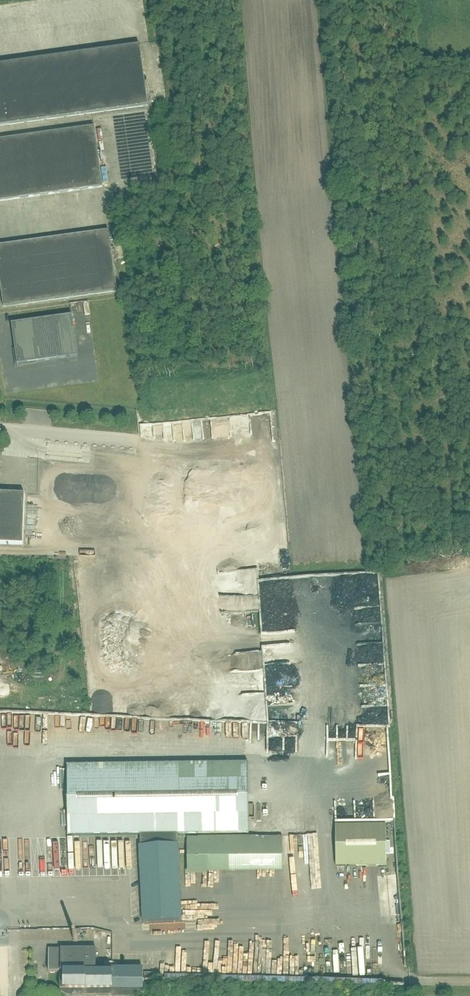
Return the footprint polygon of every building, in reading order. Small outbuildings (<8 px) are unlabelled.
[(0,65),(0,127),(148,106),(140,46),(0,65)] [(0,140),(0,202),(102,188),(94,127),(0,140)] [(3,307),(117,291),(109,231),(0,246),(0,286),(3,307)] [(17,365),(77,357),(72,316),(11,324),(17,365)] [(23,545),(63,546),(65,496),(25,494),(0,494),(0,544),(23,545)] [(176,844),(176,835),(249,834),(248,763),(67,765),(68,836),(140,835),(141,846),(139,846),(143,922),(181,920),(177,844),(176,844)] [(336,867),(387,867),(386,826),(336,826),(336,867)] [(187,838),(188,869),(283,867),(282,836),(187,838)] [(60,990),(66,995),(143,995),(143,969),(114,970),(96,970),(96,949),(49,950),(49,973),(60,973),(60,990)]
